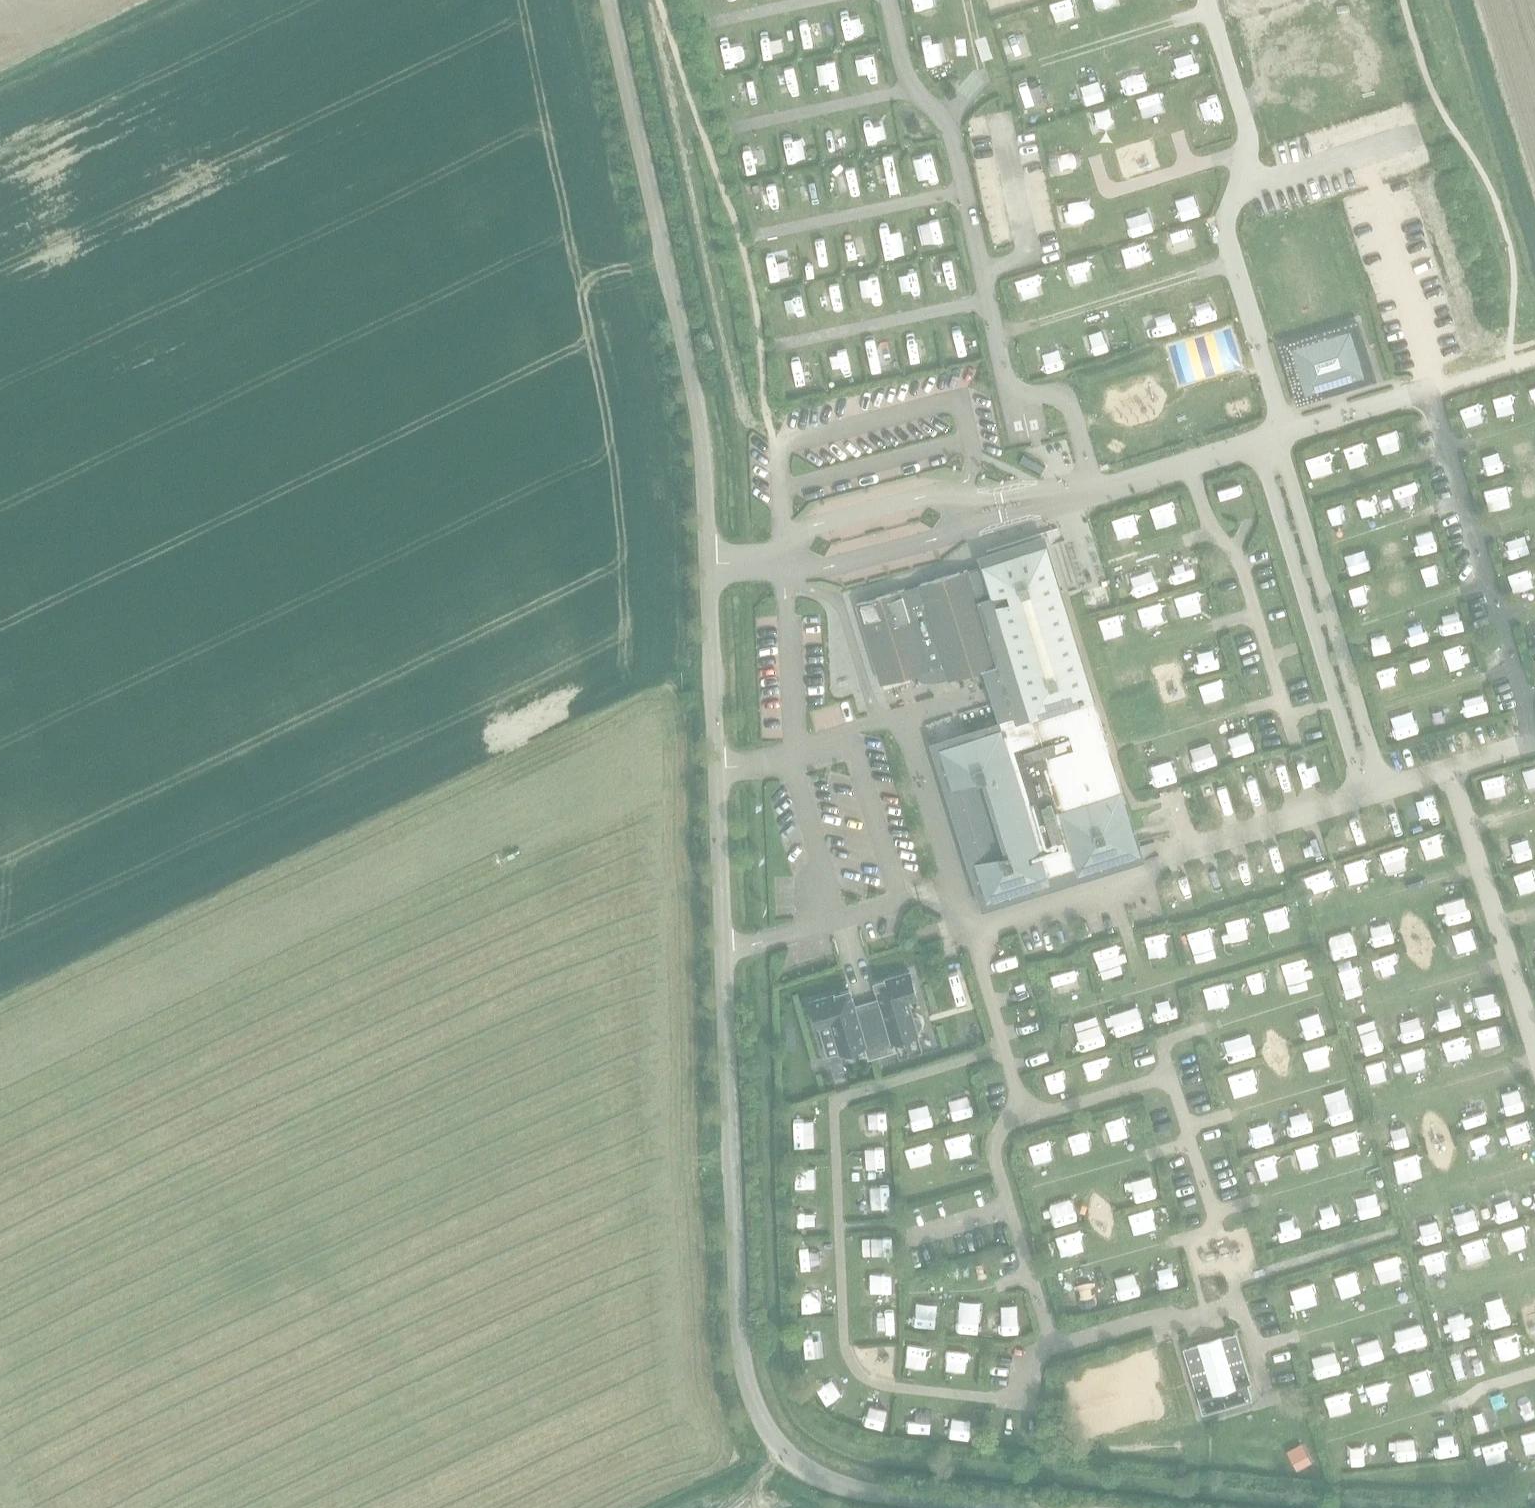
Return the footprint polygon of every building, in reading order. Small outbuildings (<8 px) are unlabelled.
[(1356,322),(1280,345),(1297,402),(1374,379),(1356,322)] [(967,569),(856,603),(880,682),(910,673),(918,679),(918,681),(920,681),(919,678),(922,669),(943,663),(948,678),(991,665),(995,664),(999,677),(1000,677),(998,686),(998,687),(1001,699),(1010,707),(1014,722),(1016,729),(1011,730),(993,736),(977,732),(976,732),(977,733),(961,738),(949,751),(945,768),(950,784),(949,784),(950,785),(961,796),(976,844),(973,860),(973,861),(974,860),(979,876),(992,888),(1009,892),(1024,887),(1025,888),(1026,887),(1035,876),(1085,861),(1100,864),(1102,864),(1101,863),(1117,859),(1127,848),(1128,847),(1138,844),(1131,819),(1093,698),(1089,686),(1046,544),(967,568),(967,569)] [(868,1008),(882,1054),(896,1050),(893,1040),(917,1033),(915,1030),(919,1028),(920,1024),(920,1021),(918,1017),(915,1016),(911,1016),(907,999),(916,996),(909,971),(874,981),(881,1004),(868,1008)] [(882,1054),(868,1008),(855,1012),(848,989),(810,1000),(817,1025),(831,1021),(840,1052),(863,1045),(867,1058),(882,1054)] [(1198,1344),(1183,1348),(1203,1412),(1250,1398),(1246,1382),(1241,1384),(1239,1378),(1248,1376),(1235,1333),(1220,1337),(1220,1340),(1199,1346),(1198,1344)]
